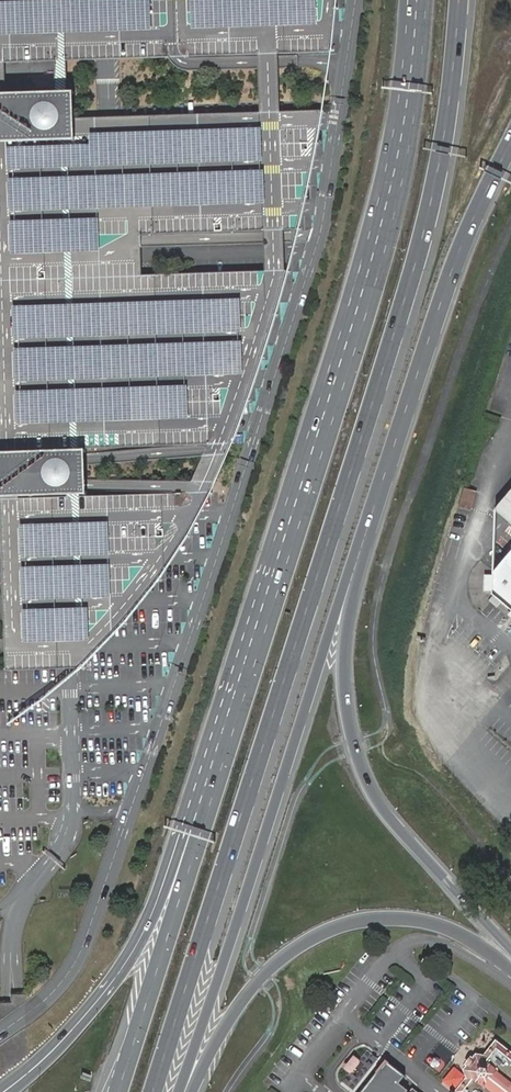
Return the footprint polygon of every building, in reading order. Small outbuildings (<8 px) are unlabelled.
[(95,59),(178,56),(329,52),(333,8),(334,0),(0,0),(0,62),(95,59)] [(74,119),(73,89),(0,92),(0,141),(74,138),(74,119)] [(74,119),(74,138),(0,141),(0,454),(84,451),(236,428),(248,394),(263,349),(276,306),(286,270),(141,275),(141,247),(141,235),(296,230),(306,186),(320,110),(130,116),(74,119)] [(84,451),(0,454),(0,498),(86,495),(84,451)] [(466,486),(459,505),(473,510),(479,490),(466,486)] [(0,498),(0,500),(6,672),(69,669),(73,670),(90,653),(98,644),(125,614),(137,600),(148,586),(170,557),(172,556),(188,530),(196,514),(198,491),(86,495),(0,498)] [(510,523),(510,491),(495,510),(510,523)] [(493,573),(493,576),(493,590),(493,594),(510,609),(510,551),(493,573)] [(496,1042),(484,1056),(476,1055),(471,1062),(464,1071),(467,1078),(456,1091),(510,1091),(510,1054),(496,1042)] [(356,1053),(345,1067),(354,1074),(365,1060),(356,1053)] [(414,1083),(386,1062),(362,1091),(407,1091),(414,1083)]
